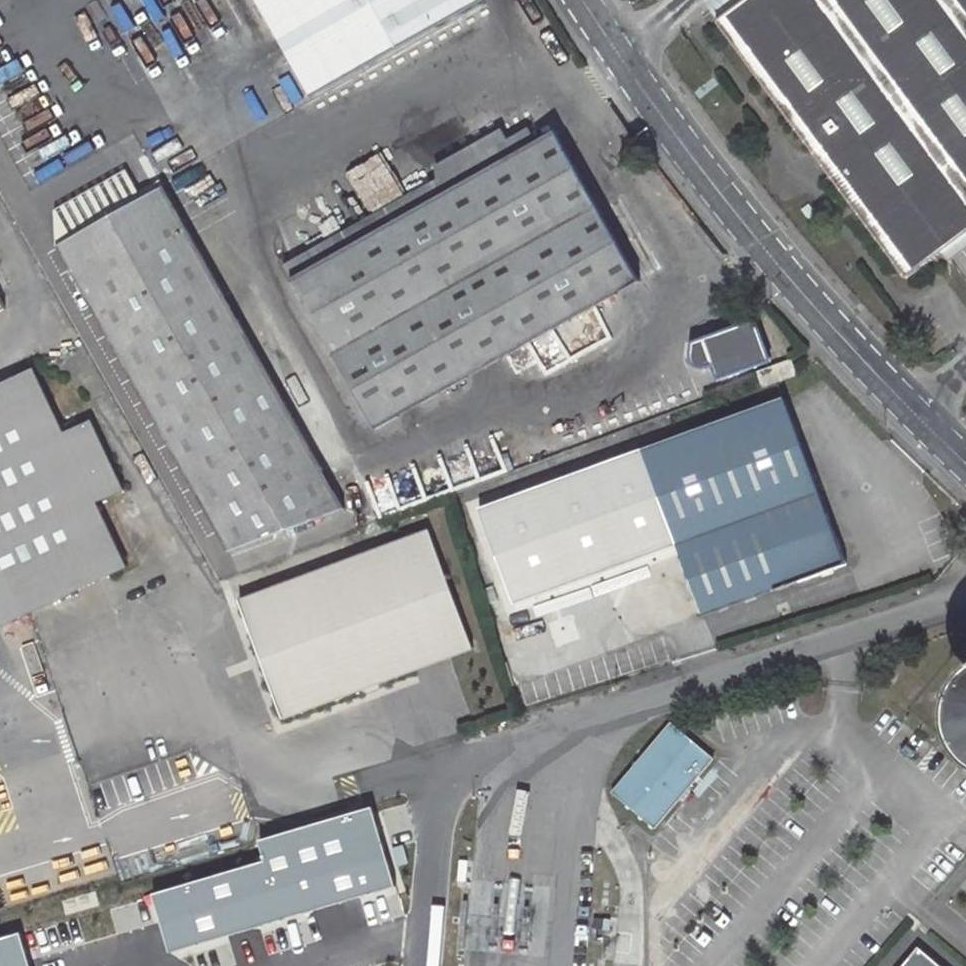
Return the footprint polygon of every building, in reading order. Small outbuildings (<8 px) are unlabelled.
[(317,95),(486,0),(266,0),(317,95)] [(704,1),(720,23),(751,0),(705,0),(704,1)] [(965,241),(965,0),(751,0),(720,23),(908,284),(965,241)] [(376,430),(642,283),(562,128),(517,153),(455,187),(295,274),(376,430)] [(442,161),(455,187),(517,153),(503,128),(442,161)] [(68,247),(151,202),(137,175),(68,214),(68,247)] [(151,202),(68,247),(73,257),(117,336),(236,553),(350,511),(175,189),(151,202)] [(719,364),(725,377),(764,361),(748,323),(709,339),(710,340),(698,345),(697,357),(697,361),(700,365),(706,368),(710,368),(719,364)] [(790,360),(757,372),(762,387),(796,375),(790,360)] [(0,385),(0,629),(128,568),(97,503),(124,491),(91,421),(64,434),(33,369),(0,385)] [(702,617),(846,564),(785,397),(641,450),(479,508),(516,605),(677,549),(702,617)] [(282,719),(470,649),(427,533),(239,602),(282,719)] [(651,828),(710,760),(669,726),(610,793),(651,828)] [(604,916),(597,915),(596,926),(603,926),(604,916)] [(612,934),(605,934),(604,947),(611,947),(612,934)] [(920,948),(905,965),(941,965),(920,948)]
